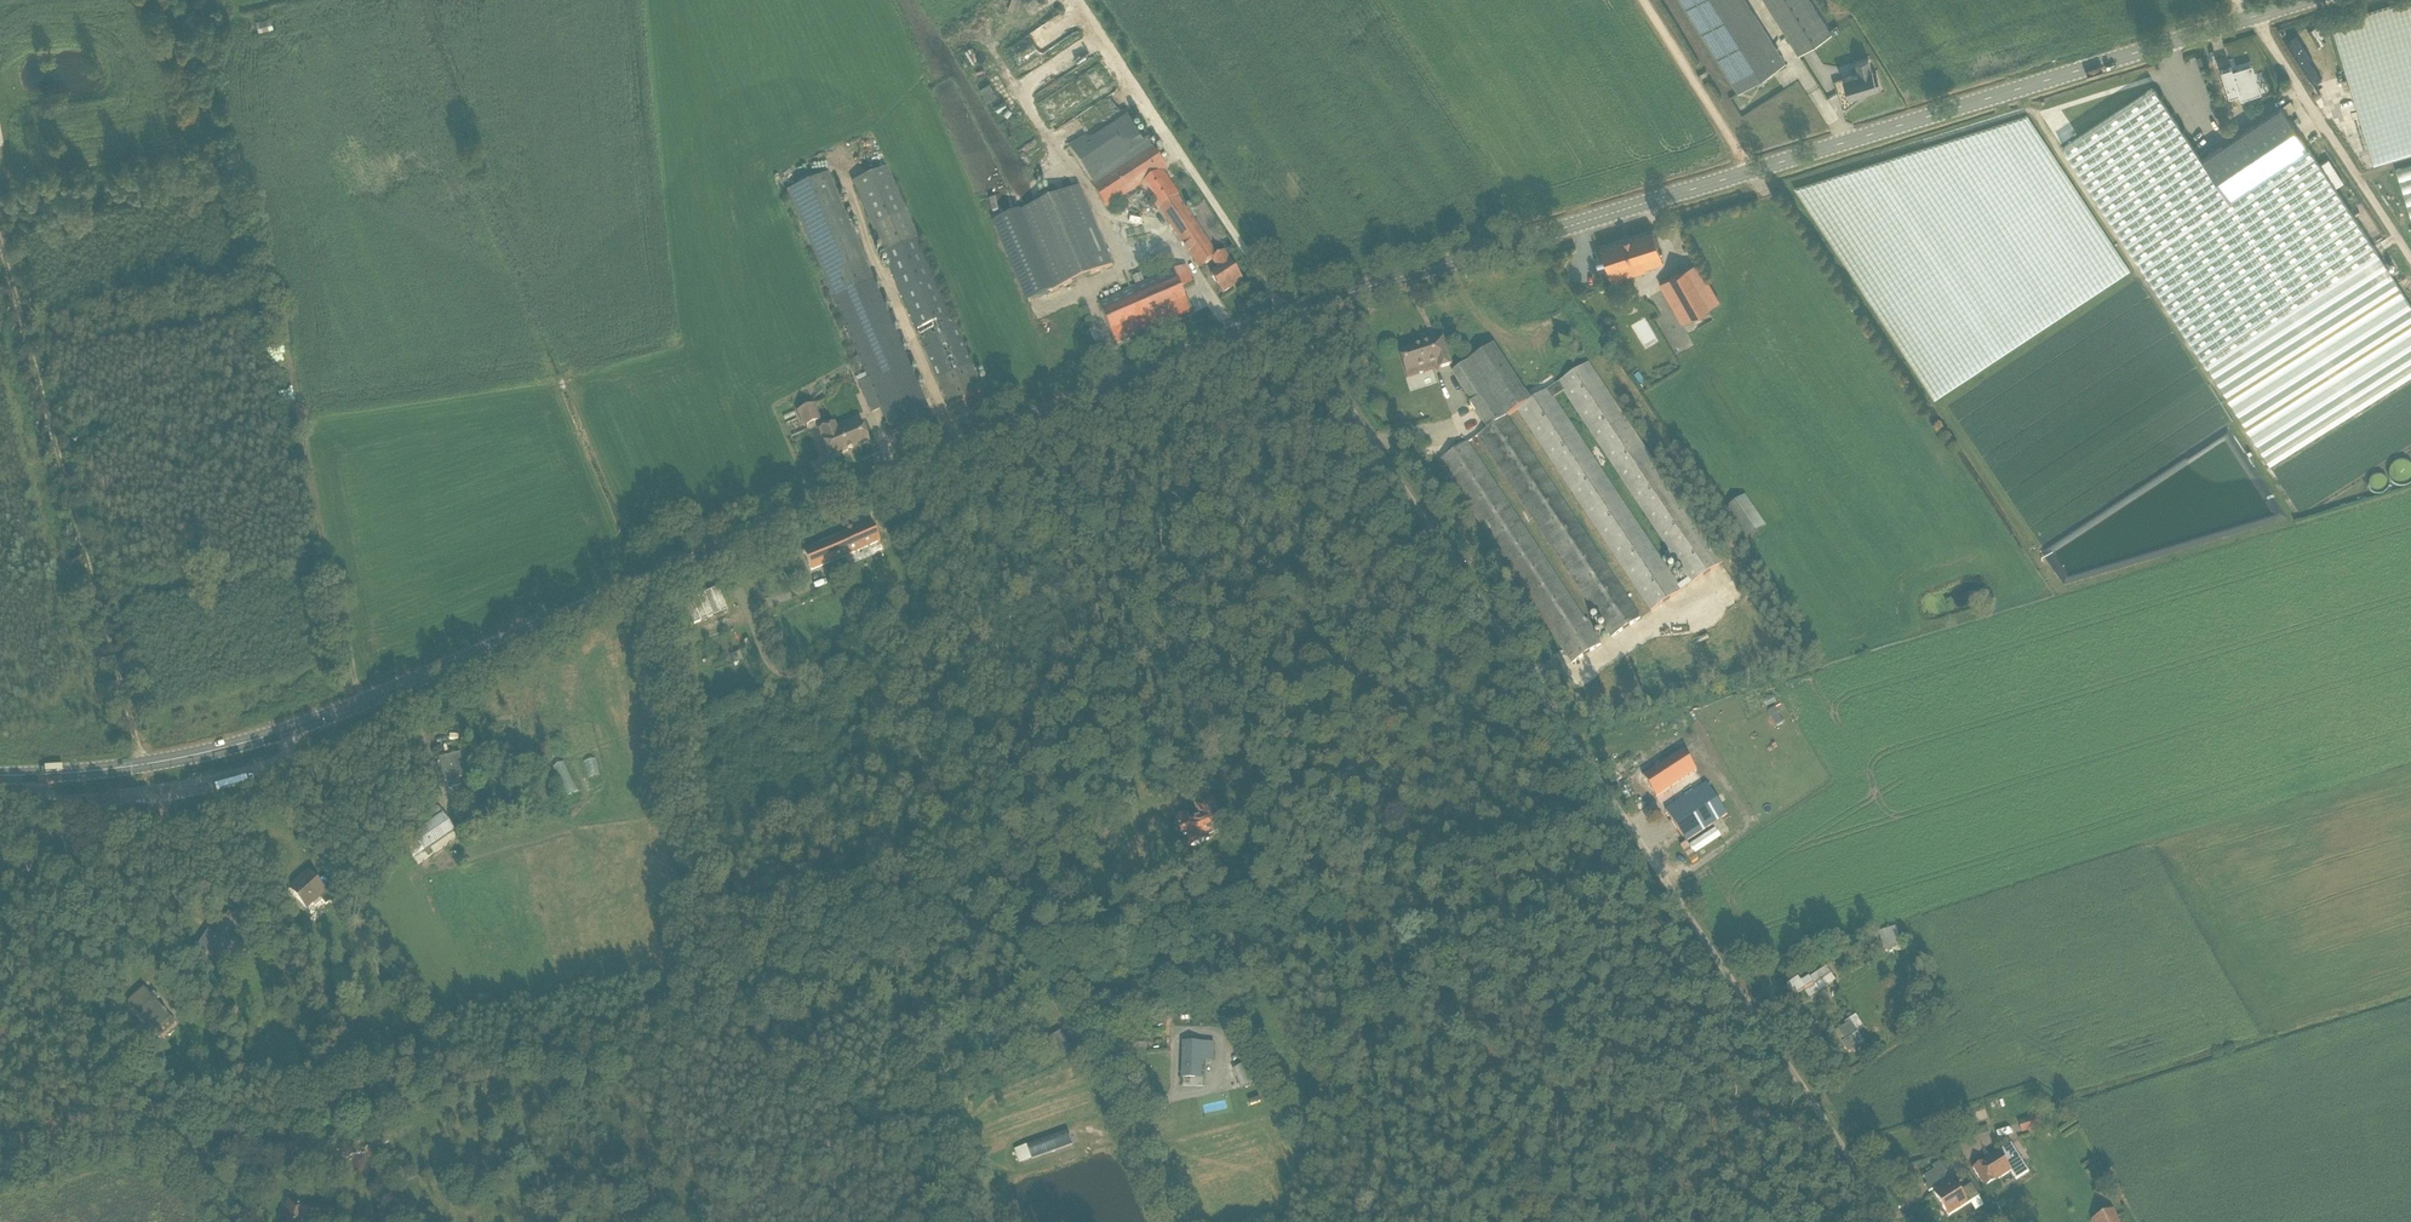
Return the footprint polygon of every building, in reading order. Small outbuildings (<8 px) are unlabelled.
[(1786,61),(1747,0),(1680,0),(1738,92),(1786,61)] [(1799,54),(1831,33),(1811,0),(1765,0),(1799,54)] [(269,13),(254,16),(258,33),(273,30),(269,13)] [(1869,92),(1881,89),(1876,71),(1872,72),(1868,58),(1855,62),(1858,72),(1843,77),(1849,97),(1862,93),(1861,91),(1868,90),(1869,92)] [(2241,96),(2259,90),(2251,63),(2232,69),(2231,66),(2221,69),(2230,97),(2240,93),(2241,96)] [(1049,77),(1044,67),(1040,69),(1037,64),(1014,74),(1021,90),(1049,77)] [(987,102),(997,95),(989,82),(979,89),(987,102)] [(2372,162),(2410,151),(2410,96),(2398,99),(2394,85),(2353,97),(2372,162)] [(2270,466),(2410,376),(2410,307),(2308,148),(2306,148),(2279,107),(2201,160),(2154,86),(2063,146),(2270,466)] [(1743,112),(1749,108),(1745,101),(1738,105),(1743,112)] [(1164,218),(1199,269),(1212,261),(1222,255),(1220,253),(1217,255),(1178,197),(1179,196),(1163,171),(1167,168),(1154,149),(1153,150),(1127,111),(1069,149),(1095,187),(1093,188),(1107,210),(1141,187),(1158,211),(1156,214),(1160,221),(1164,218)] [(2395,168),(2410,221),(2410,163),(2395,168)] [(949,406),(982,393),(887,168),(854,183),(949,406)] [(891,434),(930,417),(830,175),(784,193),(786,200),(790,198),(865,375),(857,378),(871,412),(880,409),(891,434)] [(1026,303),(1114,267),(1080,188),(1052,199),(1049,192),(1039,196),(1042,204),(993,224),(1026,303)] [(977,199),(983,214),(991,211),(985,196),(977,199)] [(1645,270),(1663,264),(1653,231),(1600,247),(1603,256),(1597,258),(1599,265),(1606,263),(1612,284),(1623,281),(1621,272),(1643,266),(1645,270)] [(1223,294),(1243,281),(1224,253),(1222,255),(1212,261),(1218,270),(1211,275),(1223,294)] [(1683,324),(1719,301),(1697,263),(1659,285),(1683,324)] [(1116,346),(1191,313),(1182,289),(1193,284),(1185,266),(1098,304),(1116,346)] [(1136,285),(1144,282),(1140,275),(1133,278),(1136,285)] [(1841,293),(1836,296),(1843,307),(1848,304),(1841,293)] [(1407,379),(1451,366),(1444,339),(1399,352),(1407,379)] [(1350,345),(1346,348),(1351,355),(1355,352),(1350,345)] [(1572,664),(1601,646),(1471,449),(1481,443),(1525,510),(1521,513),(1528,523),(1533,520),(1610,637),(1639,617),(1506,418),(1516,411),(1647,611),(1723,564),(1588,363),(1529,401),(1495,345),(1453,373),(1488,429),(1439,462),(1572,664)] [(1429,400),(1433,410),(1438,408),(1435,398),(1429,400)] [(796,413),(803,429),(821,421),(814,405),(796,413)] [(830,459),(868,443),(858,420),(848,424),(849,427),(838,432),(835,424),(818,431),(830,459)] [(1744,540),(1764,527),(1746,497),(1725,510),(1744,540)] [(813,572),(880,543),(872,524),(803,553),(813,572)] [(676,599),(684,621),(717,609),(709,587),(676,599)] [(412,731),(403,735),(408,748),(418,744),(412,731)] [(459,778),(475,774),(472,761),(478,760),(475,750),(469,752),(469,751),(438,759),(445,782),(446,782),(448,789),(461,786),(459,778)] [(1656,798),(1696,772),(1684,753),(1644,778),(1656,798)] [(507,774),(502,773),(498,776),(497,780),(499,784),(504,785),(508,783),(509,779),(507,774)] [(1687,843),(1728,816),(1707,784),(1666,811),(1687,843)] [(1209,839),(1226,831),(1213,801),(1195,808),(1198,818),(1188,821),(1185,812),(1175,816),(1183,838),(1186,836),(1191,848),(1210,841),(1209,839)] [(418,866),(459,838),(437,807),(402,830),(407,838),(402,842),(418,866)] [(194,826),(202,822),(198,816),(191,820),(194,826)] [(334,902),(336,898),(339,895),(323,877),(317,883),(307,871),(287,889),(307,911),(320,900),(326,906),(328,904),(333,903),(334,902)] [(222,921),(240,933),(246,925),(228,912),(222,921)] [(1901,943),(1896,927),(1875,933),(1881,954),(1903,947),(1902,943),(1901,943)] [(367,942),(364,931),(353,935),(356,946),(359,945),(361,951),(369,948),(367,942)] [(226,953),(231,946),(208,932),(197,947),(223,965),(229,956),(226,953)] [(303,964),(308,961),(309,957),(305,952),(301,951),(296,955),(296,960),(299,964),(303,964)] [(78,983),(92,973),(84,961),(69,971),(78,983)] [(1762,986),(1777,977),(1771,966),(1755,975),(1762,986)] [(1809,1000),(1835,982),(1826,968),(1802,985),(1802,984),(1801,985),(1798,980),(1792,984),(1788,979),(1779,984),(1784,990),(1787,988),(1794,999),(1804,993),(1809,1000)] [(159,1039),(176,1024),(155,1002),(159,998),(154,993),(150,996),(143,988),(127,1003),(159,1039)] [(1244,1005),(1248,1013),(1256,1008),(1252,1000),(1244,1005)] [(1852,1036),(1864,1029),(1855,1016),(1844,1023),(1846,1025),(1835,1033),(1849,1053),(1859,1047),(1852,1036)] [(1156,1028),(1166,1027),(1165,1018),(1155,1019),(1156,1028)] [(123,1038),(131,1032),(124,1023),(123,1024),(120,1020),(113,1026),(123,1038)] [(137,1028),(131,1032),(123,1038),(118,1043),(127,1055),(134,1050),(128,1042),(129,1041),(140,1055),(145,1051),(152,1045),(137,1028)] [(1214,1062),(1215,1043),(1182,1042),(1181,1079),(1205,1079),(1206,1062),(1214,1062)] [(158,1052),(152,1045),(145,1051),(151,1059),(158,1052)] [(1017,1073),(1025,1068),(1019,1057),(1011,1062),(1017,1073)] [(1241,1089),(1259,1080),(1251,1062),(1232,1071),(1241,1089)] [(256,1108),(266,1106),(264,1097),(254,1098),(256,1108)] [(2040,1128),(2036,1113),(2017,1118),(2022,1134),(2040,1128)] [(1073,1145),(1068,1131),(1015,1150),(1019,1164),(1073,1145)] [(1985,1189),(2011,1172),(2015,1180),(2028,1172),(2011,1145),(1973,1169),(1985,1189)] [(1921,1166),(1923,1170),(1910,1177),(1918,1190),(1939,1177),(1930,1161),(1921,1166)] [(539,1198),(547,1193),(537,1177),(528,1182),(539,1198)] [(1949,1217),(1979,1197),(1972,1185),(1961,1193),(1952,1181),(1934,1193),(1949,1217)] [(330,1209),(293,1201),(293,1199),(288,1198),(287,1201),(286,1200),(284,1212),(281,1212),(279,1219),(282,1219),(282,1221),(305,1221),(306,1219),(322,1221),(327,1221),(330,1209)] [(2113,1211),(2092,1221),(2119,1221),(2113,1211)]
